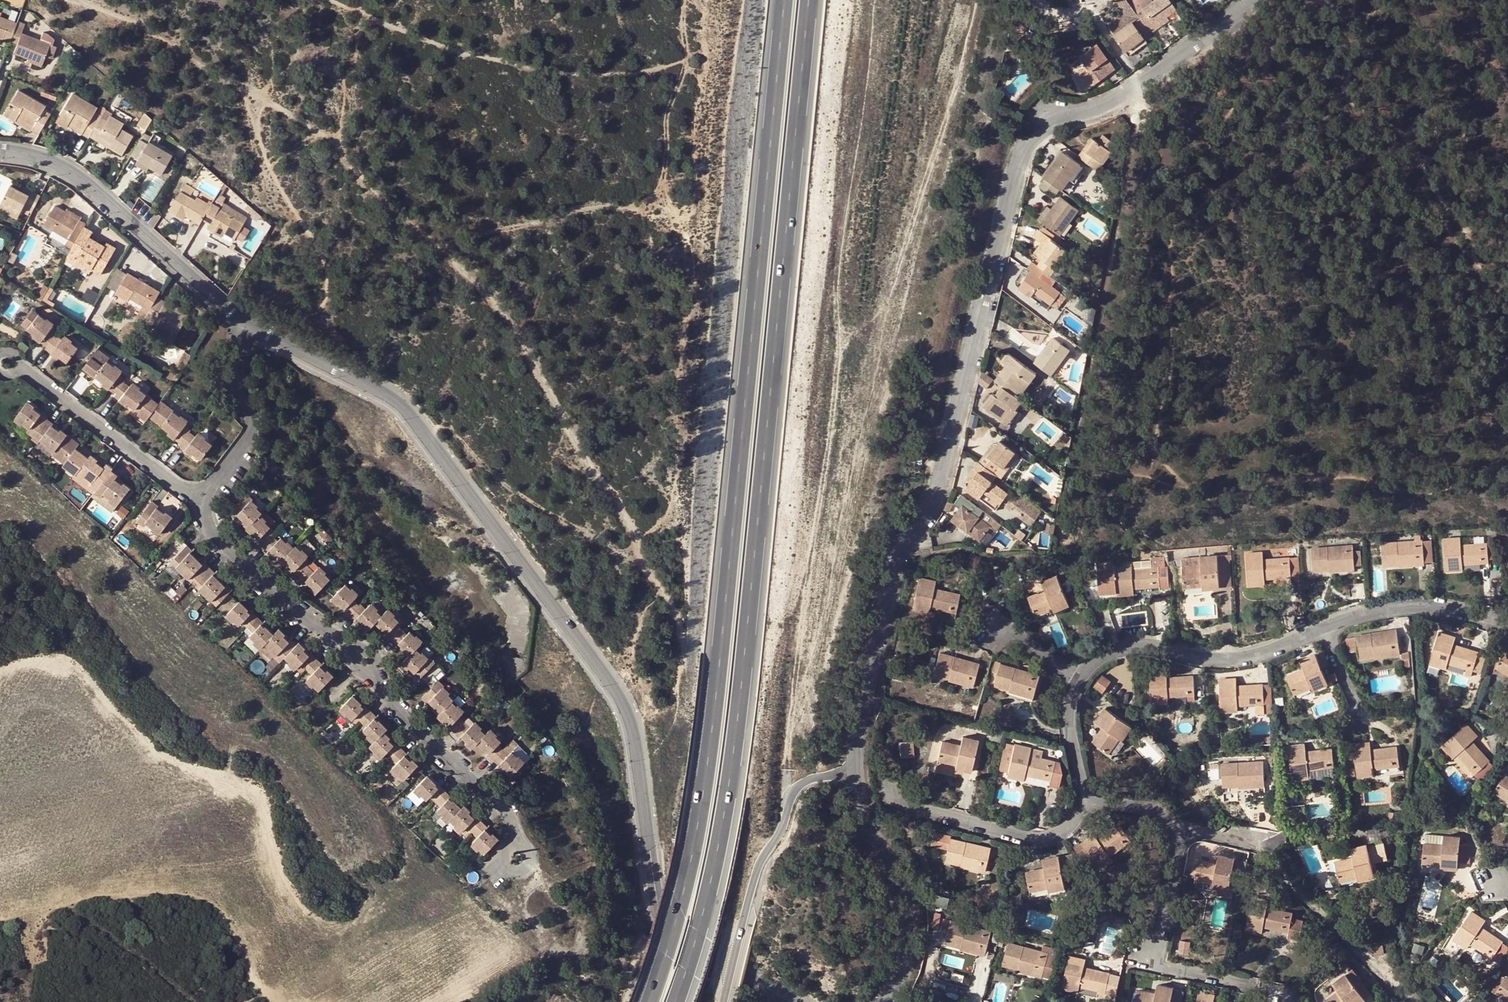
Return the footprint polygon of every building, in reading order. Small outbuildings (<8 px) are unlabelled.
[(1158,29),(1155,25),(1167,17),(1176,10),(1168,0),(1153,0),(1151,1),(1151,0),(1132,0),(1133,2),(1130,4),(1136,13),(1143,9),(1146,14),(1140,19),(1142,21),(1151,34),(1158,29)] [(1143,9),(1136,13),(1140,19),(1146,14),(1143,9)] [(9,42),(9,41),(15,27),(16,23),(0,17),(0,39),(9,42)] [(1169,20),(1167,17),(1155,25),(1158,29),(1169,20)] [(24,24),(17,21),(16,23),(15,27),(22,30),(24,24)] [(1151,34),(1142,21),(1135,26),(1132,21),(1123,27),(1112,35),(1124,51),(1142,37),(1145,41),(1152,35),(1151,34)] [(1112,35),(1123,27),(1121,24),(1110,32),(1112,35)] [(22,30),(15,27),(9,41),(17,44),(13,53),(29,59),(29,58),(43,63),(45,56),(49,45),(21,33),(22,30)] [(1142,37),(1124,51),(1128,56),(1146,42),(1145,41),(1142,37)] [(1096,44),(1085,52),(1079,57),(1085,65),(1089,71),(1083,75),(1077,79),(1085,91),(1115,69),(1096,44)] [(49,45),(45,56),(51,58),(55,47),(49,45)] [(29,58),(29,59),(28,62),(41,67),(43,63),(29,58)] [(1077,79),(1083,75),(1089,71),(1085,65),(1073,74),(1077,79)] [(39,134),(51,114),(43,110),(46,106),(18,90),(4,114),(15,120),(17,117),(33,127),(32,130),(39,134)] [(56,100),(57,96),(42,91),(41,95),(56,100)] [(84,131),(82,134),(88,138),(89,136),(101,117),(101,116),(95,112),(97,108),(73,94),(56,122),(67,128),(68,126),(69,122),(84,131)] [(107,121),(101,117),(89,136),(96,140),(98,137),(112,145),(110,148),(122,155),(133,136),(121,129),(124,124),(110,116),(107,121)] [(17,117),(15,120),(32,130),(33,127),(17,117)] [(69,122),(68,126),(82,134),(84,131),(69,122)] [(154,134),(149,142),(156,146),(161,138),(154,134)] [(1082,149),(1076,156),(1097,171),(1101,165),(1097,162),(1107,149),(1111,152),(1116,145),(1102,134),(1096,141),(1091,137),(1086,144),(1090,148),(1086,153),(1082,149)] [(98,137),(96,140),(110,148),(112,145),(98,137)] [(162,174),(173,156),(156,146),(149,142),(138,160),(149,167),(162,174)] [(1086,144),(1082,149),(1086,153),(1090,148),(1086,144)] [(1112,154),(1111,152),(1107,149),(1097,162),(1101,165),(1103,167),(1112,154)] [(1062,152),(1041,177),(1043,179),(1059,190),(1062,192),(1069,182),(1071,184),(1083,167),(1062,152)] [(173,156),(162,174),(168,177),(178,159),(173,156)] [(146,171),(149,167),(138,160),(136,165),(146,171)] [(1053,198),(1059,190),(1043,179),(1037,187),(1053,198)] [(31,213),(39,197),(30,192),(28,196),(19,191),(10,186),(0,205),(0,210),(17,219),(22,208),(31,213)] [(28,196),(30,192),(21,187),(19,191),(28,196)] [(181,212),(186,215),(200,224),(203,219),(209,209),(180,192),(169,211),(178,217),(181,212)] [(1060,197),(1051,210),(1046,206),(1036,221),(1060,238),(1079,211),(1060,197)] [(221,205),(213,201),(209,209),(203,219),(209,224),(207,228),(216,234),(218,229),(224,233),(234,239),(243,224),(218,210),(221,205)] [(84,227),(78,224),(79,221),(65,213),(55,207),(43,225),(53,231),(68,240),(66,243),(64,246),(71,250),(84,227)] [(251,208),(249,210),(259,219),(261,217),(251,208)] [(68,209),(65,213),(79,221),(81,218),(68,209)] [(92,232),(84,227),(71,250),(70,252),(77,256),(74,260),(91,270),(100,275),(116,248),(106,243),(104,247),(89,238),(92,232)] [(1042,227),(1039,231),(1040,232),(1051,240),(1054,236),(1042,227)] [(1031,237),(1034,239),(1040,232),(1039,231),(1037,229),(1031,237)] [(20,234),(14,231),(8,242),(14,246),(20,234)] [(50,234),(66,243),(68,240),(53,231),(50,234)] [(1044,272),(1050,276),(1057,282),(1067,268),(1061,262),(1069,253),(1051,240),(1040,232),(1034,239),(1040,243),(1045,247),(1037,257),(1042,260),(1037,267),(1044,272)] [(1033,253),(1037,257),(1045,247),(1040,243),(1033,253)] [(88,274),(91,270),(74,260),(77,256),(70,252),(65,260),(88,274)] [(1044,272),(1037,267),(1032,263),(1027,269),(1031,271),(1018,289),(1030,299),(1033,293),(1050,306),(1060,292),(1040,277),(1044,272)] [(125,277),(116,271),(107,286),(117,292),(125,277)] [(157,297),(160,292),(127,274),(125,277),(117,292),(115,294),(128,301),(130,299),(142,306),(136,318),(143,322),(148,313),(157,297)] [(46,293),(41,290),(38,296),(37,295),(35,298),(41,302),(46,293)] [(50,296),(46,293),(41,302),(52,308),(54,304),(47,300),(50,296)] [(1058,306),(1067,296),(1064,293),(1054,303),(1058,306)] [(166,302),(157,297),(148,313),(161,320),(157,327),(155,330),(170,339),(174,332),(176,328),(179,330),(188,315),(166,302)] [(38,314),(32,309),(20,325),(27,330),(38,314)] [(148,313),(143,322),(141,324),(151,329),(153,324),(157,327),(161,320),(148,313)] [(39,343),(46,348),(56,335),(58,333),(51,328),(53,325),(38,314),(27,330),(41,340),(39,343)] [(56,335),(46,348),(44,351),(51,355),(52,353),(57,356),(58,356),(67,363),(79,347),(75,346),(63,337),(61,340),(56,335)] [(1039,348),(1043,351),(1053,338),(1048,335),(1039,348)] [(1043,351),(1034,364),(1050,375),(1068,349),(1053,338),(1043,351)] [(95,377),(96,375),(106,361),(109,357),(98,348),(92,356),(83,368),(95,377)] [(192,355),(185,351),(173,370),(181,375),(192,355)] [(1018,389),(1023,394),(1026,396),(1033,386),(1030,383),(1037,375),(1007,353),(1000,361),(1008,367),(1001,376),(998,375),(994,381),(1001,386),(1014,396),(1018,389)] [(108,389),(115,394),(124,382),(126,379),(120,375),(122,371),(106,361),(96,375),(111,386),(108,389)] [(993,370),(998,375),(1001,376),(1008,367),(1000,361),(993,370)] [(124,382),(115,394),(113,397),(118,401),(120,399),(135,409),(146,394),(132,383),(130,386),(124,382)] [(1022,401),(1019,399),(1014,396),(1001,386),(996,395),(993,392),(990,395),(984,403),(982,406),(1010,427),(1020,413),(1015,410),(1022,401)] [(1014,396),(1019,399),(1023,394),(1018,389),(1014,396)] [(984,403),(990,395),(987,393),(981,401),(984,403)] [(157,403),(146,394),(135,409),(139,413),(142,409),(148,414),(157,403)] [(26,432),(32,436),(45,418),(47,416),(41,411),(39,413),(25,402),(13,419),(28,430),(26,432)] [(1020,406),(1022,416),(1032,414),(1029,404),(1020,406)] [(148,414),(142,409),(139,413),(137,415),(144,420),(148,414)] [(169,438),(177,443),(186,431),(189,428),(183,424),(185,422),(169,409),(158,425),(172,435),(169,438)] [(45,418),(32,436),(30,439),(37,444),(39,441),(51,451),(64,436),(58,431),(51,426),(53,424),(45,418)] [(64,436),(51,451),(49,455),(62,465),(74,448),(77,444),(60,430),(58,431),(64,436)] [(194,437),(186,431),(177,443),(175,447),(183,452),(184,449),(198,460),(210,445),(196,434),(194,437)] [(999,442),(1015,453),(1017,450),(1002,437),(999,442)] [(978,463),(996,475),(1001,467),(1004,469),(1015,453),(999,442),(997,445),(993,450),(989,447),(978,463)] [(84,457),(74,448),(62,465),(71,473),(73,469),(84,457)] [(1015,453),(1004,469),(1009,473),(1020,456),(1015,453)] [(84,457),(73,469),(88,481),(86,483),(94,489),(106,472),(108,470),(101,464),(98,467),(91,461),(93,459),(87,454),(84,457)] [(998,477),(996,475),(978,463),(974,468),(979,472),(969,483),(965,489),(994,512),(1000,504),(1008,493),(994,483),(998,477)] [(979,472),(974,468),(964,480),(969,483),(979,472)] [(69,475),(91,493),(92,491),(94,489),(86,483),(88,481),(73,469),(71,473),(69,475)] [(106,472),(94,489),(92,491),(98,495),(100,493),(114,505),(124,491),(112,481),(113,478),(106,472)] [(109,511),(112,507),(98,495),(92,491),(91,493),(89,496),(109,511)] [(229,496),(224,501),(227,506),(224,508),(231,516),(233,513),(245,523),(242,526),(251,535),(249,537),(262,551),(265,548),(276,559),(277,558),(289,568),(286,571),(298,582),(300,581),(311,592),(325,578),(314,567),(310,571),(299,560),(302,555),(290,544),(286,547),(276,537),(274,540),(262,529),(265,525),(254,515),(258,511),(246,500),(248,498),(242,492),(234,500),(229,496)] [(98,495),(112,507),(114,505),(100,493),(98,495)] [(1018,495),(1012,504),(1023,513),(1030,504),(1018,495)] [(146,500),(131,520),(138,525),(139,523),(154,535),(166,520),(152,509),(154,506),(146,500)] [(967,501),(951,523),(977,541),(989,525),(981,519),(977,516),(980,511),(967,501)] [(1000,504),(994,512),(998,515),(1004,506),(1000,504)] [(123,505),(118,514),(126,518),(130,510),(123,505)] [(1396,544),(1380,545),(1382,567),(1398,566),(1398,563),(1423,561),(1421,542),(1420,536),(1413,537),(1414,543),(1414,545),(1396,546),(1396,544)] [(1459,539),(1442,541),(1445,572),(1456,572),(1456,566),(1461,566),(1487,564),(1486,545),(1460,547),(1459,539)] [(183,542),(165,560),(213,605),(229,588),(222,582),(220,584),(210,574),(212,571),(200,559),(196,562),(185,551),(189,548),(183,542)] [(1430,542),(1421,542),(1423,561),(1423,564),(1431,564),(1430,542)] [(1326,549),(1310,550),(1312,573),(1328,572),(1328,568),(1353,566),(1352,547),(1344,548),(1344,550),(1326,552),(1326,549)] [(1245,556),(1248,588),(1258,587),(1258,581),(1264,581),(1290,579),(1288,559),(1262,561),(1261,554),(1245,556)] [(1200,569),(1182,571),(1183,589),(1202,587),(1202,584),(1209,583),(1210,590),(1219,590),(1217,568),(1229,567),(1228,564),(1230,561),(1230,557),(1199,559),(1200,569)] [(1130,565),(1114,566),(1116,598),(1127,597),(1126,591),(1132,591),(1159,589),(1159,594),(1168,593),(1166,559),(1150,560),(1150,570),(1131,572),(1130,565)] [(1297,559),(1288,559),(1290,579),(1298,578),(1297,559)] [(1116,598),(1114,566),(1096,568),(1098,600),(1116,598)] [(1217,568),(1219,590),(1230,589),(1229,567),(1217,568)] [(1047,592),(1044,593),(1027,601),(1034,618),(1052,611),(1059,607),(1061,610),(1068,607),(1056,578),(1043,584),(1047,592)] [(918,581),(912,612),(922,614),(923,609),(929,610),(955,616),(959,597),(933,592),(934,585),(918,581)] [(337,585),(325,598),(336,609),(333,612),(340,618),(342,616),(347,621),(349,619),(361,631),(368,624),(379,635),(376,638),(387,649),(390,647),(402,658),(394,665),(404,674),(402,677),(410,684),(426,667),(421,662),(418,664),(407,652),(413,646),(401,634),(397,639),(387,628),(391,623),(379,612),(374,617),(363,606),(359,612),(352,605),(350,607),(345,603),(350,597),(337,585)] [(235,600),(222,613),(234,624),(236,622),(248,633),(246,636),(257,646),(260,643),(271,654),(269,656),(276,662),(281,657),(292,667),(296,664),(307,675),(303,680),(315,692),(329,678),(317,666),(319,663),(306,651),(304,654),(294,643),(292,645),(285,638),(284,640),(273,629),(269,634),(258,623),(261,620),(248,608),(246,611),(235,600)] [(1373,654),(1399,650),(1396,636),(1395,631),(1388,633),(1388,635),(1371,638),(1370,636),(1354,638),(1354,639),(1357,653),(1358,660),(1374,658),(1373,654)] [(1399,655),(1402,655),(1409,654),(1406,634),(1396,636),(1399,650),(1399,655)] [(1429,665),(1440,668),(1441,662),(1447,664),(1466,670),(1464,675),(1470,677),(1472,672),(1477,654),(1452,646),(1455,639),(1439,635),(1429,665)] [(1357,653),(1354,639),(1345,641),(1347,655),(1357,653)] [(1374,660),(1399,655),(1399,650),(1373,654),(1374,658),(1374,660)] [(1507,676),(1507,654),(1504,652),(1495,668),(1507,676)] [(1294,696),(1311,688),(1318,685),(1320,688),(1328,685),(1321,670),(1329,667),(1322,653),(1303,661),(1307,670),(1304,671),(1286,678),(1294,696)] [(1484,656),(1477,654),(1472,672),(1479,674),(1484,656)] [(954,661),(939,656),(933,677),(949,681),(950,678),(974,685),(979,667),(971,665),(971,667),(954,663),(954,661)] [(997,677),(994,688),(1009,692),(1010,689),(1035,695),(1040,678),(1032,676),(1032,678),(1014,674),(1015,671),(1000,667),(1000,666),(995,664),(992,675),(997,677)] [(1166,673),(1149,674),(1151,706),(1162,705),(1162,699),(1168,699),(1193,697),(1192,678),(1166,680),(1166,673)] [(972,690),(974,685),(950,678),(949,681),(948,683),(972,690)] [(1112,684),(1103,678),(1093,690),(1102,697),(1112,684)] [(433,681),(415,700),(423,707),(424,705),(433,714),(431,716),(443,728),(440,730),(452,742),(456,739),(466,750),(473,743),(484,754),(481,757),(492,769),(495,766),(506,777),(518,765),(507,754),(504,757),(493,745),(494,742),(484,731),(479,736),(468,725),(465,727),(454,717),(458,714),(446,703),(449,701),(438,690),(440,688),(433,681)] [(1220,714),(1231,713),(1231,707),(1237,707),(1256,706),(1257,716),(1264,715),(1262,686),(1236,688),(1235,681),(1218,682),(1220,714)] [(1269,686),(1262,686),(1264,715),(1271,715),(1269,686)] [(1010,689),(1009,692),(1008,694),(1033,700),(1035,695),(1010,689)] [(346,696),(336,708),(348,720),(350,719),(360,728),(358,730),(370,741),(364,746),(377,759),(381,754),(392,765),(387,770),(400,782),(413,768),(401,756),(403,753),(392,743),(389,745),(379,735),(382,731),(369,719),(372,717),(361,707),(359,709),(346,696)] [(1105,710),(1097,721),(1105,726),(1103,729),(1092,745),(1108,756),(1119,740),(1123,733),(1126,735),(1131,728),(1105,710)] [(1095,724),(1103,729),(1105,726),(1097,721),(1095,724)] [(1476,774),(1489,762),(1471,742),(1477,737),(1465,725),(1442,746),(1449,754),(1453,750),(1458,755),(1453,759),(1448,764),(1451,767),(1454,765),(1468,781),(1476,774)] [(1002,736),(990,733),(987,745),(1000,748),(1002,736)] [(962,772),(971,774),(978,743),(962,739),(960,748),(942,744),(937,762),(955,767),(956,763),(964,765),(962,772)] [(913,744),(898,745),(900,760),(914,759),(913,744)] [(1353,747),(1357,778),(1367,777),(1367,771),(1373,771),(1399,767),(1396,748),(1371,752),(1370,745),(1353,747)] [(1304,746),(1288,748),(1292,780),(1302,779),(1301,773),(1334,769),(1332,750),(1305,753),(1304,746)] [(1030,751),(1014,747),(1007,778),(1016,780),(1017,775),(1024,776),(1050,782),(1048,787),(1058,789),(1061,776),(1059,764),(1029,757),(1030,751)] [(1449,754),(1453,759),(1458,755),(1453,750),(1449,754)] [(1489,762),(1476,774),(1481,780),(1495,768),(1489,762)] [(956,763),(955,767),(955,771),(962,772),(964,765),(956,763)] [(1222,788),(1239,787),(1238,783),(1264,782),(1263,764),(1255,764),(1255,766),(1237,767),(1237,765),(1222,766),(1222,788)] [(1335,775),(1334,769),(1301,773),(1302,779),(1335,775)] [(1218,770),(1209,770),(1210,782),(1218,782),(1218,770)] [(1507,800),(1507,778),(1504,775),(1494,792),(1507,800)] [(422,778),(410,791),(422,802),(425,800),(435,810),(432,813),(444,824),(446,822),(457,834),(461,830),(474,842),(469,848),(480,858),(494,843),(482,832),(484,830),(471,818),(469,821),(457,810),(456,812),(446,802),(448,799),(436,787),(434,789),(422,778)] [(1081,846),(1088,857),(1100,872),(1108,865),(1104,861),(1109,857),(1129,841),(1119,827),(1099,844),(1093,836),(1081,846)] [(951,838),(933,834),(930,847),(947,851),(945,862),(960,866),(961,863),(985,868),(990,850),(981,848),(981,850),(965,847),(965,844),(950,841),(951,838)] [(1422,864),(1442,865),(1442,861),(1449,862),(1448,869),(1458,870),(1460,838),(1443,837),(1443,846),(1424,844),(1422,864)] [(1071,851),(1080,864),(1088,857),(1081,846),(1080,847),(1079,845),(1071,851)] [(1356,858),(1353,859),(1335,863),(1339,882),(1358,877),(1365,875),(1366,879),(1374,877),(1372,865),(1388,861),(1384,845),(1367,849),(1367,846),(1354,849),(1356,858)] [(1072,856),(1059,859),(1064,881),(1076,879),(1072,856)] [(1104,861),(1108,865),(1113,862),(1109,857),(1104,861)] [(1221,886),(1221,890),(1229,892),(1235,861),(1222,858),(1220,866),(1217,866),(1198,862),(1194,882),(1213,885),(1221,886)] [(1065,889),(1064,881),(1059,859),(1046,861),(1048,870),(1045,870),(1026,874),(1029,893),(1048,889),(1049,892),(1065,889)] [(960,866),(960,867),(984,873),(985,868),(961,863),(960,866)] [(1011,899),(1014,908),(1024,905),(1020,896),(1011,899)] [(1300,941),(1304,923),(1292,920),(1293,914),(1268,909),(1269,902),(1252,899),(1246,930),(1257,932),(1258,926),(1264,927),(1289,933),(1288,938),(1300,941)] [(1470,943),(1492,958),(1503,941),(1482,927),(1485,921),(1471,912),(1454,939),(1450,936),(1442,948),(1455,957),(1463,945),(1465,940),(1470,943)] [(944,945),(960,949),(961,946),(985,952),(990,935),(983,932),(982,935),(965,930),(966,928),(943,921),(940,932),(948,934),(944,945)] [(1507,955),(1507,944),(1503,941),(1492,958),(1502,964),(1507,955)] [(1024,949),(1008,945),(1002,966),(1018,970),(1019,968),(1043,974),(1041,978),(1049,980),(1055,958),(1041,954),(1040,956),(1024,952),(1024,949)] [(960,949),(959,951),(983,957),(985,952),(961,946),(960,949)] [(1385,946),(1376,947),(1377,959),(1386,958),(1385,946)] [(1086,962),(1070,959),(1062,990),(1073,992),(1074,986),(1080,987),(1106,993),(1110,974),(1084,969),(1086,962)] [(1334,985),(1339,993),(1327,1001),(1351,1001),(1354,999),(1356,1001),(1362,1001),(1372,994),(1358,976),(1365,971),(1360,965),(1334,985)] [(1041,979),(1041,978),(1043,974),(1019,968),(1018,970),(1018,972),(1041,979)] [(1378,989),(1365,971),(1358,976),(1372,994),(1378,989)] [(1507,976),(1505,979),(1499,974),(1490,987),(1507,999),(1507,977),(1507,976)] [(1156,995),(1137,992),(1136,1001),(1171,1001),(1174,989),(1161,987),(1159,996),(1156,995)]
